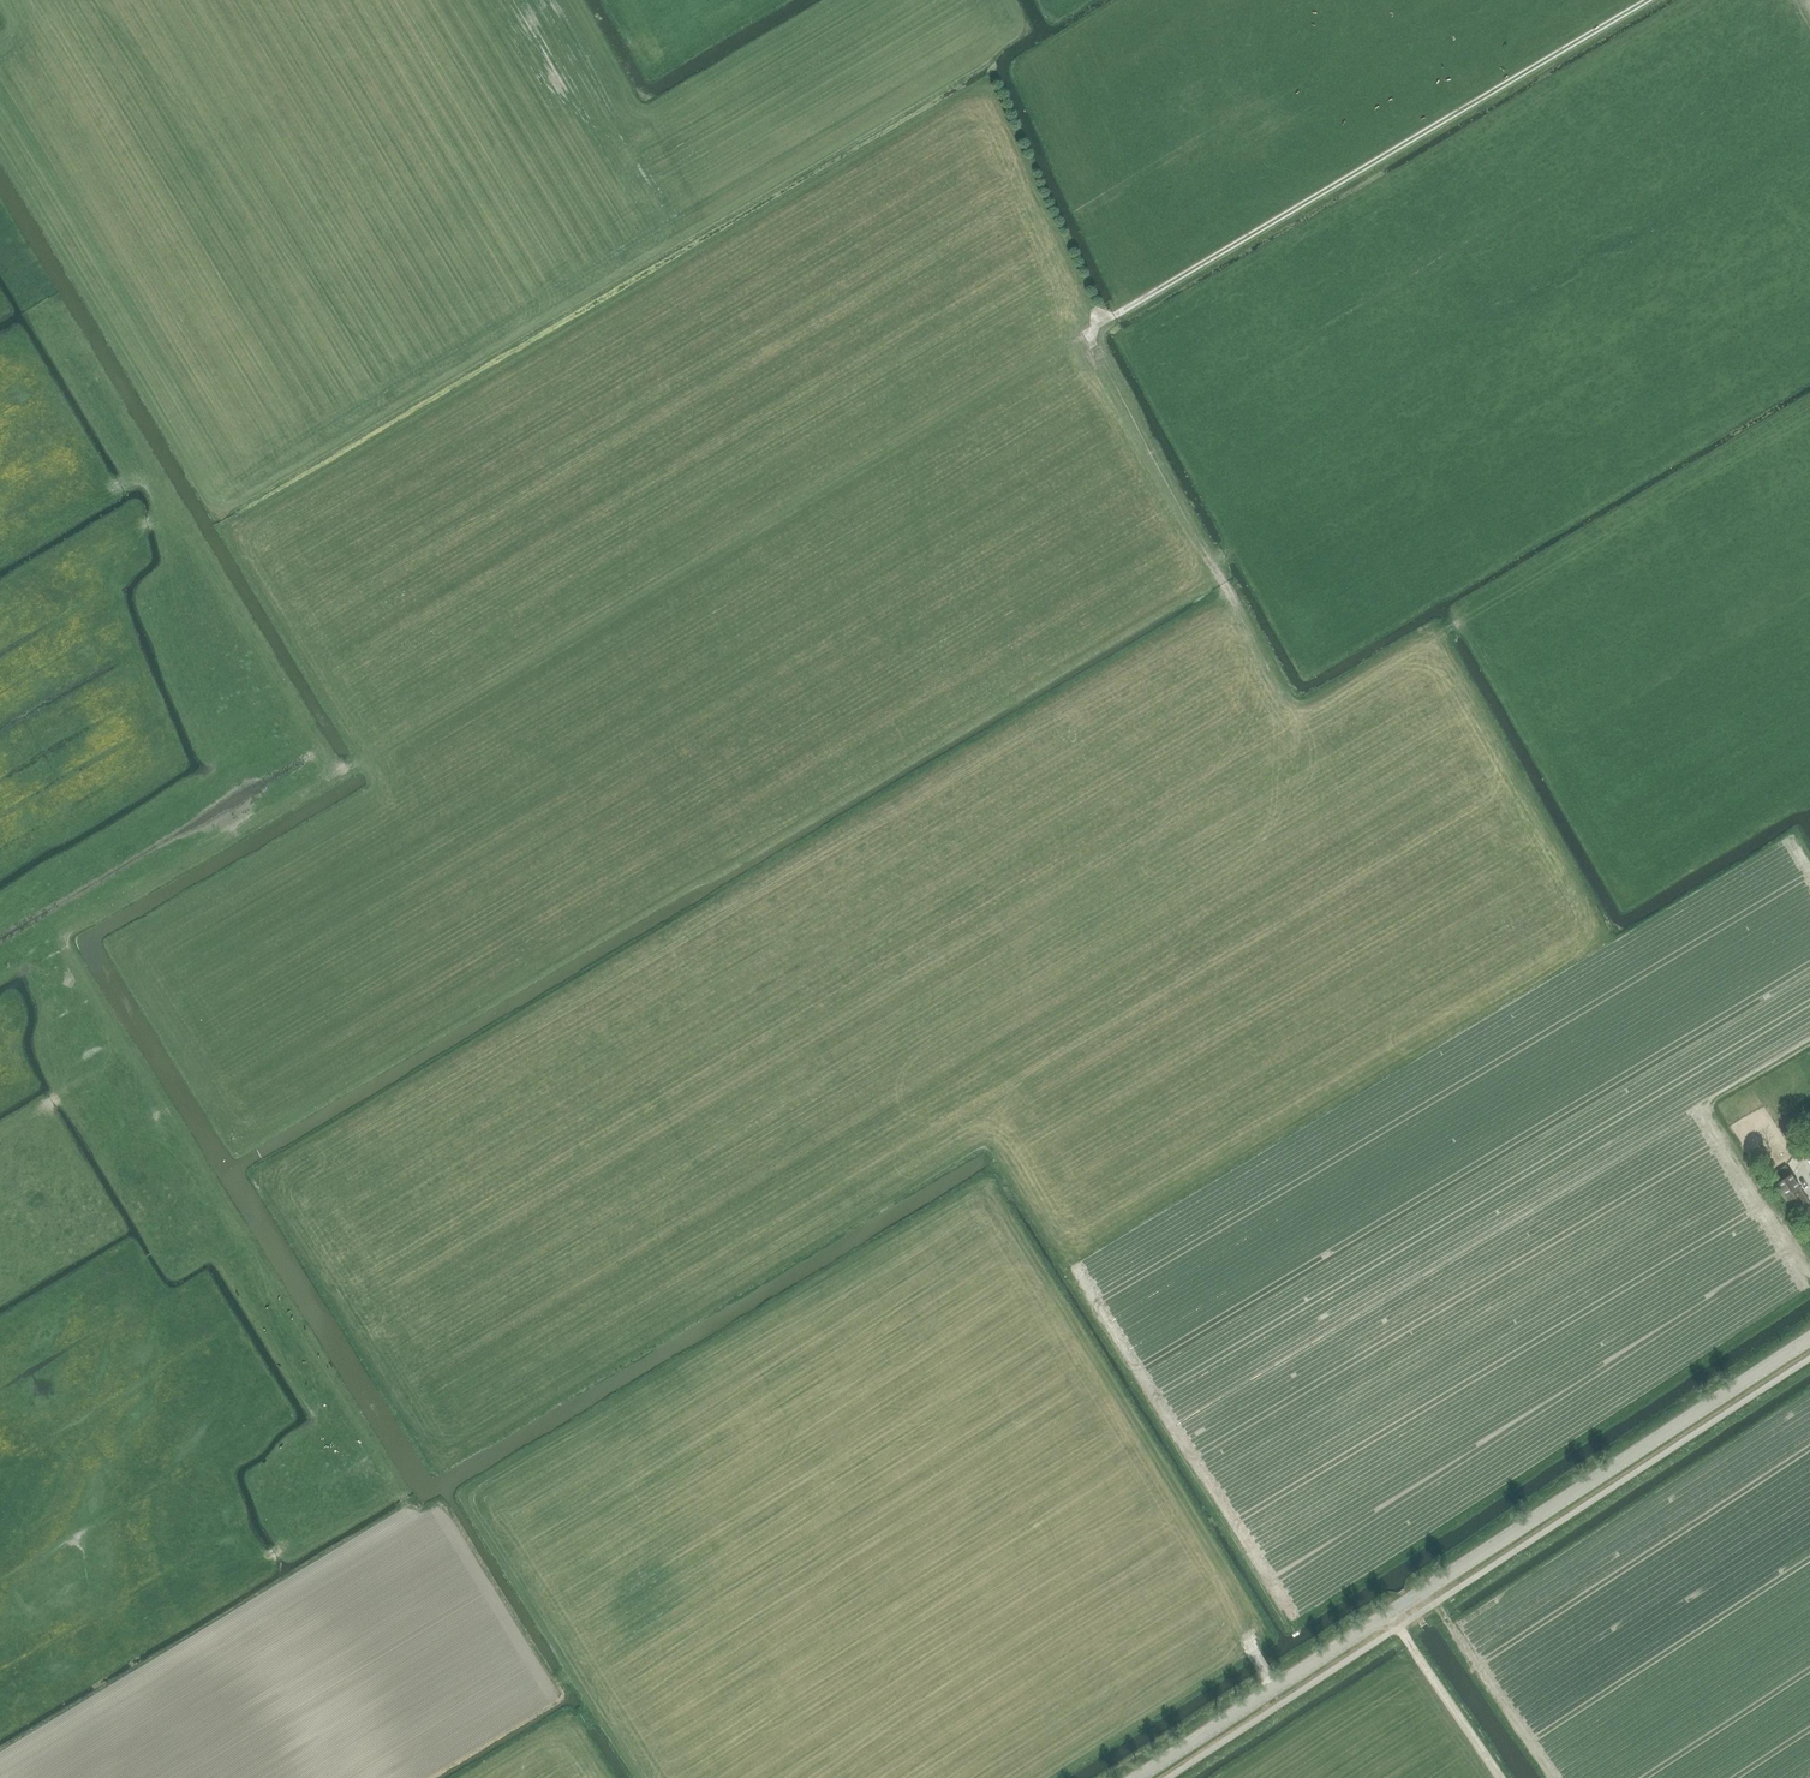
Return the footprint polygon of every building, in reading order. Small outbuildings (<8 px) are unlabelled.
[(1776,1184),(1775,1184),(1784,1197),(1796,1215),(1809,1206),(1809,1201),(1792,1173),(1786,1164),(1770,1175),(1776,1184)]
